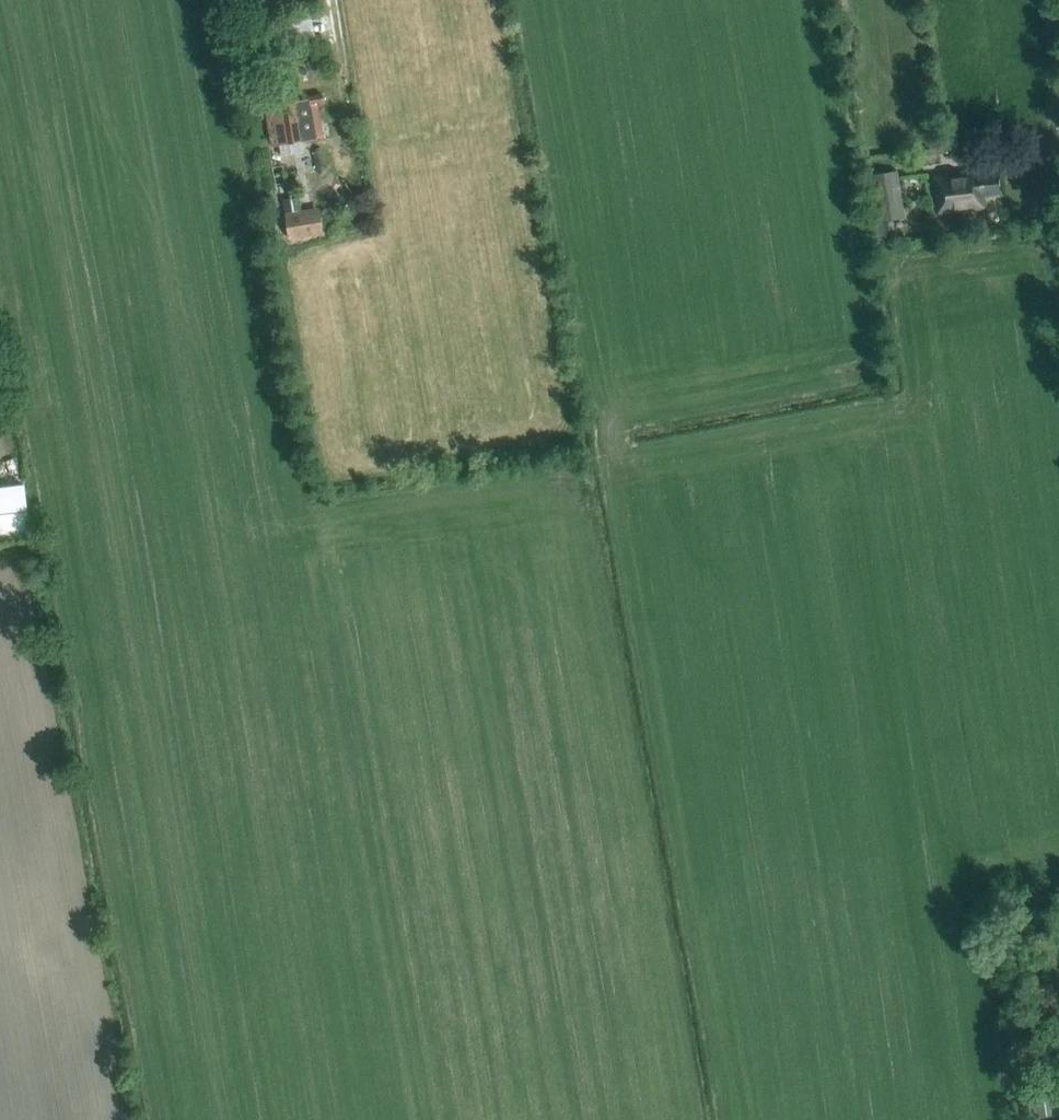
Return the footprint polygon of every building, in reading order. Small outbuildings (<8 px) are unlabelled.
[(311,100),(323,98),(322,92),(309,94),(310,97),(297,99),(296,90),(277,93),(279,104),(266,106),(272,144),(317,137),(311,100)] [(905,217),(898,170),(871,174),(880,236),(890,235),(888,220),(905,217)] [(983,193),(1000,191),(998,171),(981,173),(981,171),(934,177),(938,211),(985,206),(983,193)] [(315,230),(312,209),(302,210),(300,198),(284,200),(289,234),(315,230)] [(0,488),(0,531),(29,526),(30,526),(24,484),(21,485),(0,488)] [(1055,1113),(1049,1070),(1023,1074),(1024,1083),(1030,1117),(1055,1113)]
